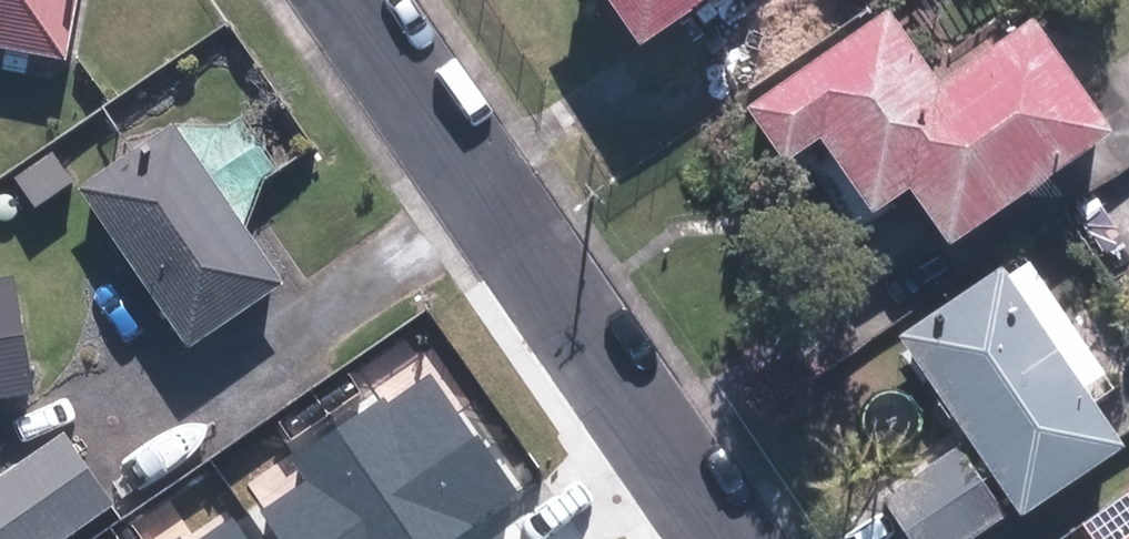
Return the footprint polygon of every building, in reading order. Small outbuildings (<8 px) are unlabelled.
[(78,55),(88,0),(0,0),(0,41),(78,55)] [(657,37),(712,0),(632,0),(657,37)] [(835,131),(886,206),(928,178),(966,234),(1128,124),(1128,121),(1051,7),(954,73),(905,3),(761,100),(799,156),(835,131)] [(178,124),(89,188),(200,340),(289,276),(178,124)] [(1009,263),(908,334),(1035,511),(1128,445),(1128,432),(1009,263)] [(0,277),(0,393),(42,387),(24,273),(0,277)] [(338,427),(417,538),(448,538),(514,493),(431,376),(390,405),(384,396),(338,427)] [(75,426),(0,478),(0,538),(66,538),(126,498),(75,426)] [(338,427),(294,459),(309,480),(264,511),(284,538),(417,538),(338,427)] [(891,491),(922,538),(975,538),(1012,516),(966,444),(891,491)] [(234,517),(202,538),(249,538),(234,517)]
